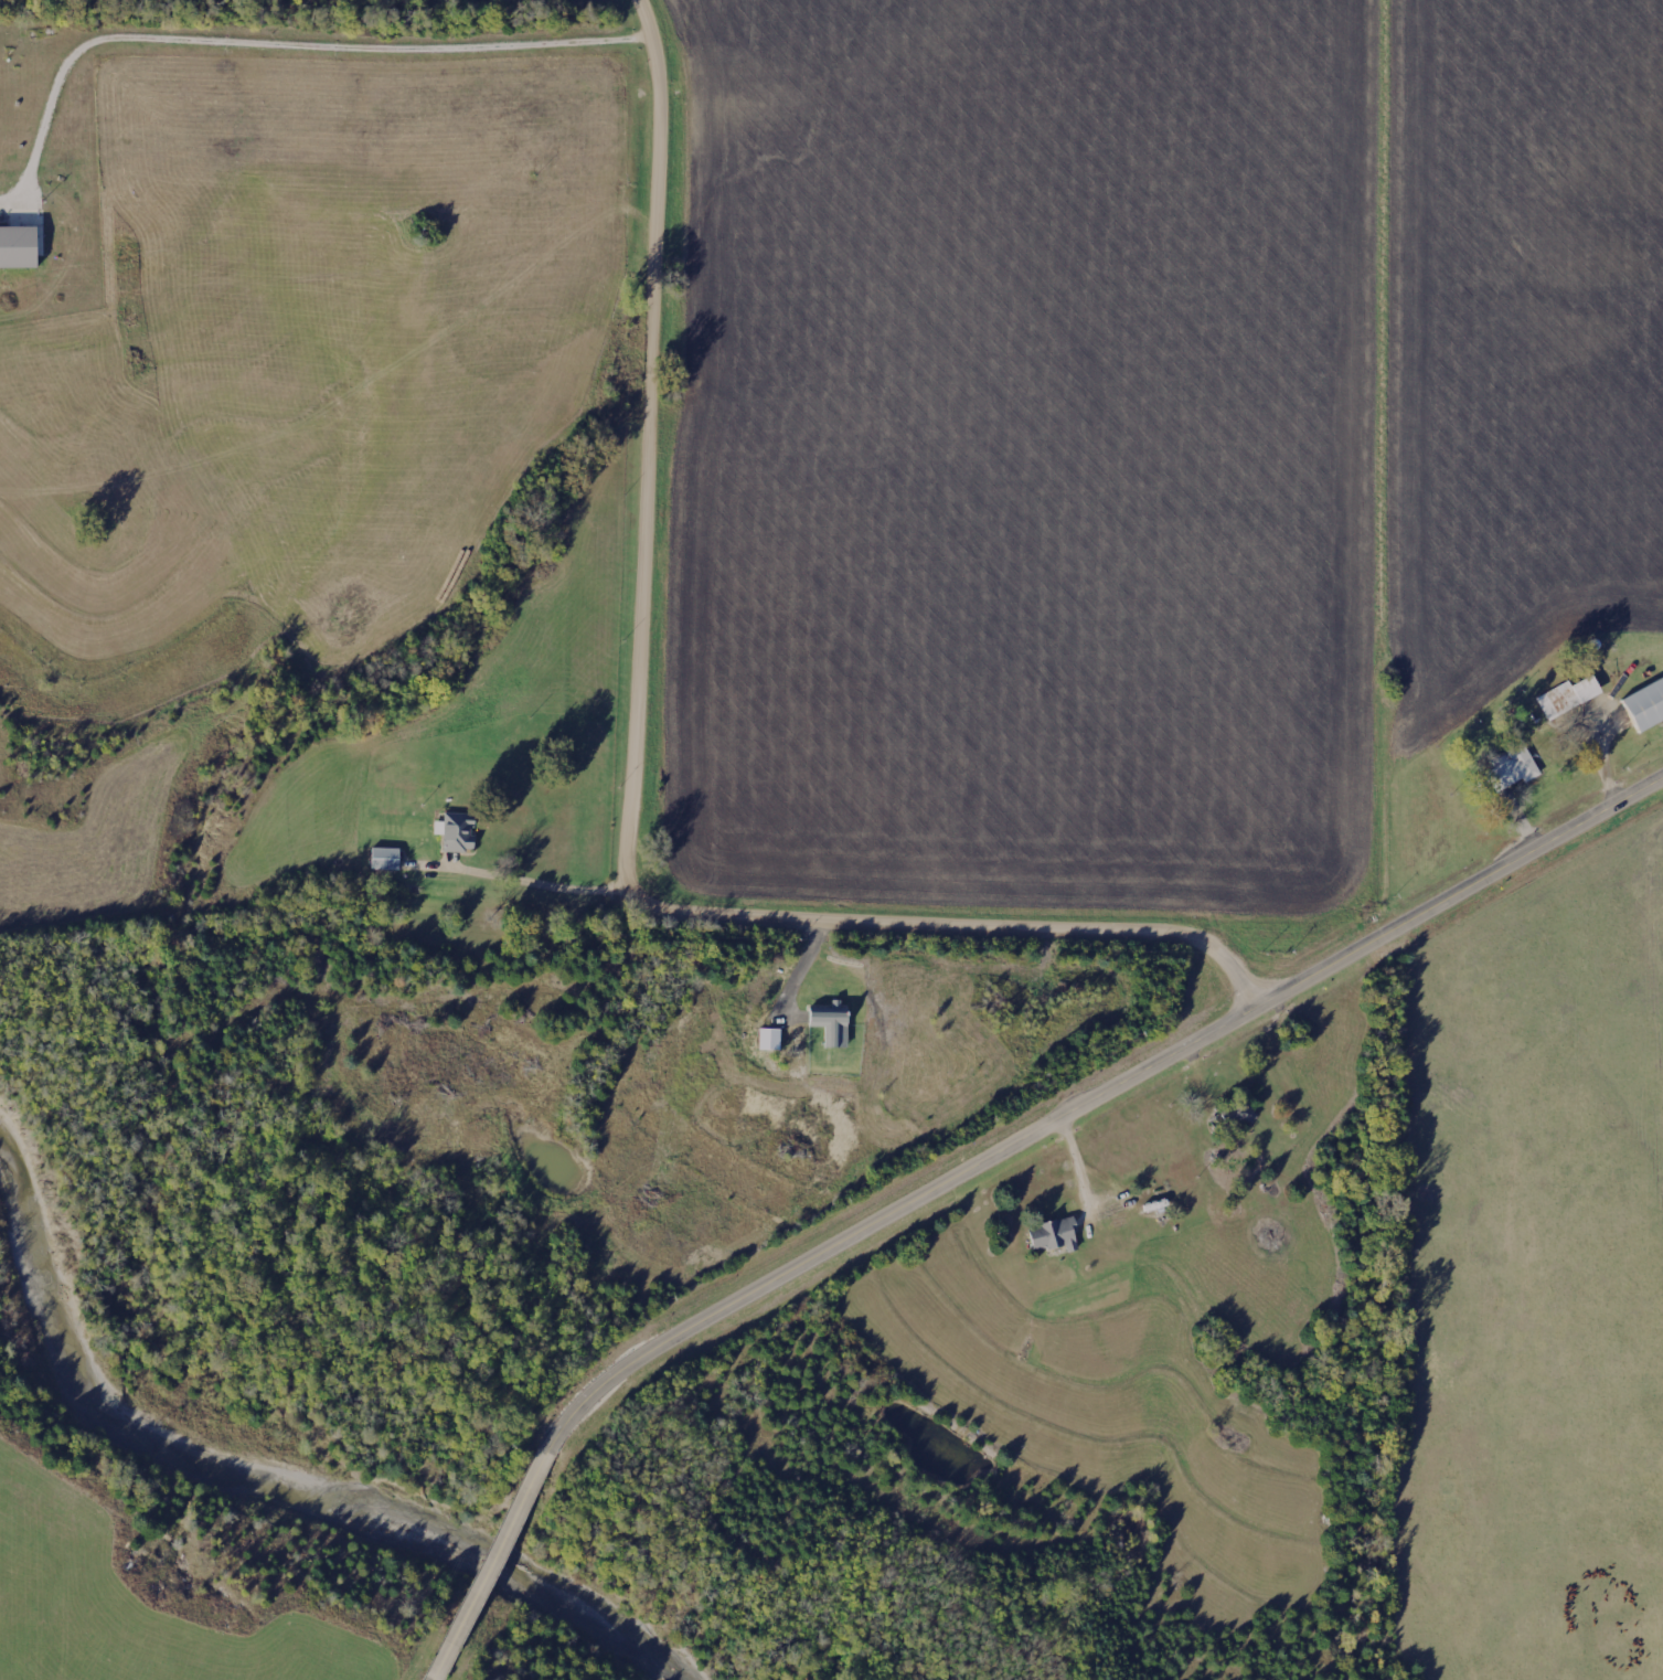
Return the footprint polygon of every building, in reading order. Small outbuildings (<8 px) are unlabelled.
[(0,228),(0,269),(38,268),(38,227),(0,228)] [(1573,687),(1571,682),(1538,699),(1550,722),(1604,694),(1595,676),(1573,687)] [(1640,733),(1662,722),(1662,681),(1624,699),(1640,733)] [(1543,775),(1524,743),(1492,762),(1496,769),(1487,774),(1499,794),(1524,779),(1527,784),(1543,775)] [(435,836),(446,836),(445,850),(475,851),(476,815),(446,815),(446,823),(436,823),(435,836)] [(400,872),(401,850),(373,849),(372,871),(400,872)] [(826,1049),(848,1049),(849,1013),(835,1012),(835,1007),(823,1007),(823,1014),(811,1013),(811,1028),(826,1029),(826,1049)] [(782,1030),(761,1030),(760,1051),(781,1052),(782,1030)] [(1030,1229),(1036,1254),(1068,1246),(1070,1254),(1080,1251),(1076,1234),(1080,1234),(1076,1218),(1030,1229)]
